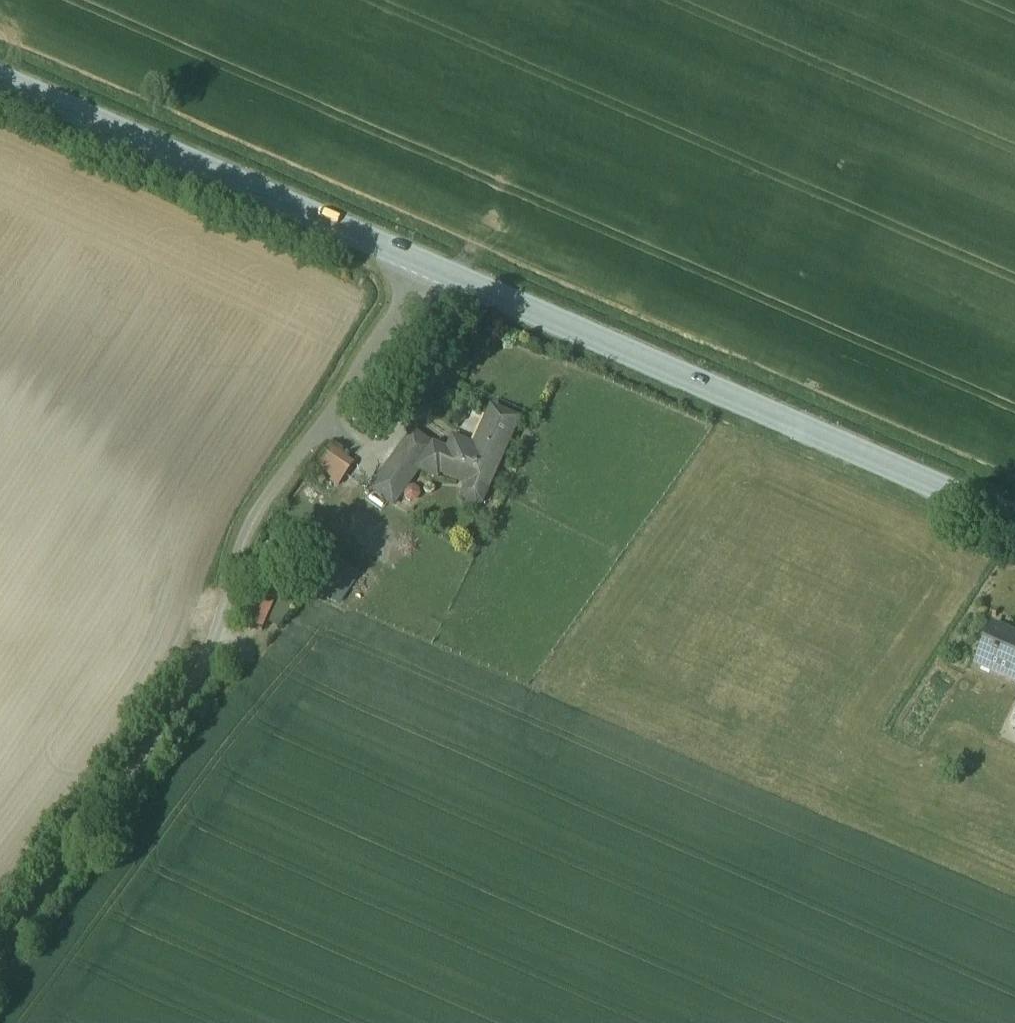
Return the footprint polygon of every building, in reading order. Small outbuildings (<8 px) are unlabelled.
[(494,399),(469,385),(435,444),(459,458),(494,399)] [(335,487),(353,463),(329,444),(311,468),(335,487)] [(297,580),(342,605),(360,572),(315,547),(297,580)] [(238,621),(259,632),(266,620),(279,627),(292,604),(258,585),(238,621)] [(1008,639),(955,619),(941,656),(994,676),(1008,639)]
